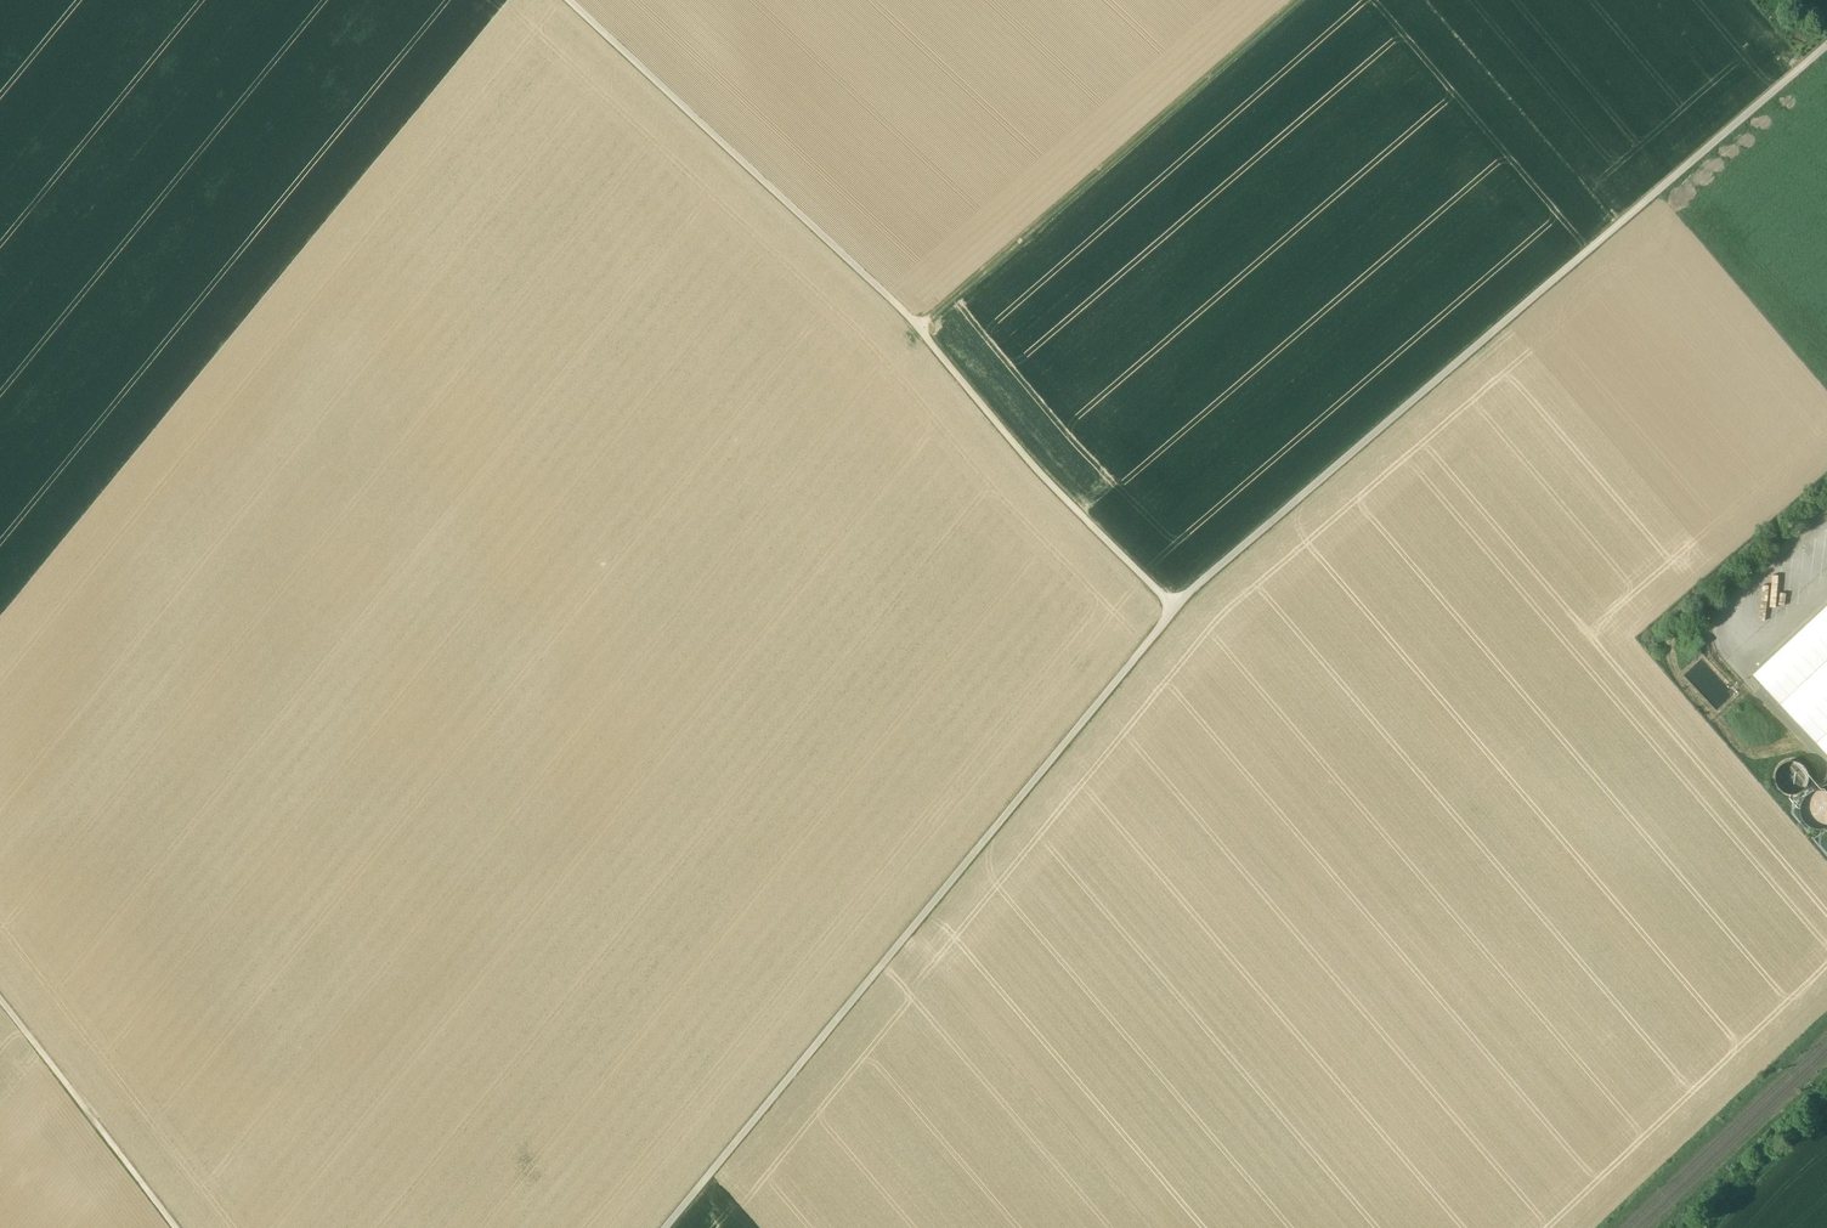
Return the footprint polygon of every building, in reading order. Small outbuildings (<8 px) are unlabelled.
[(1754,675),(1826,753),(1826,607),(1754,675)] [(1798,756),(1785,759),(1775,768),(1779,785),(1789,797),(1794,795),(1808,813),(1809,817),(1819,829),(1826,827),(1826,792),(1798,756)]
